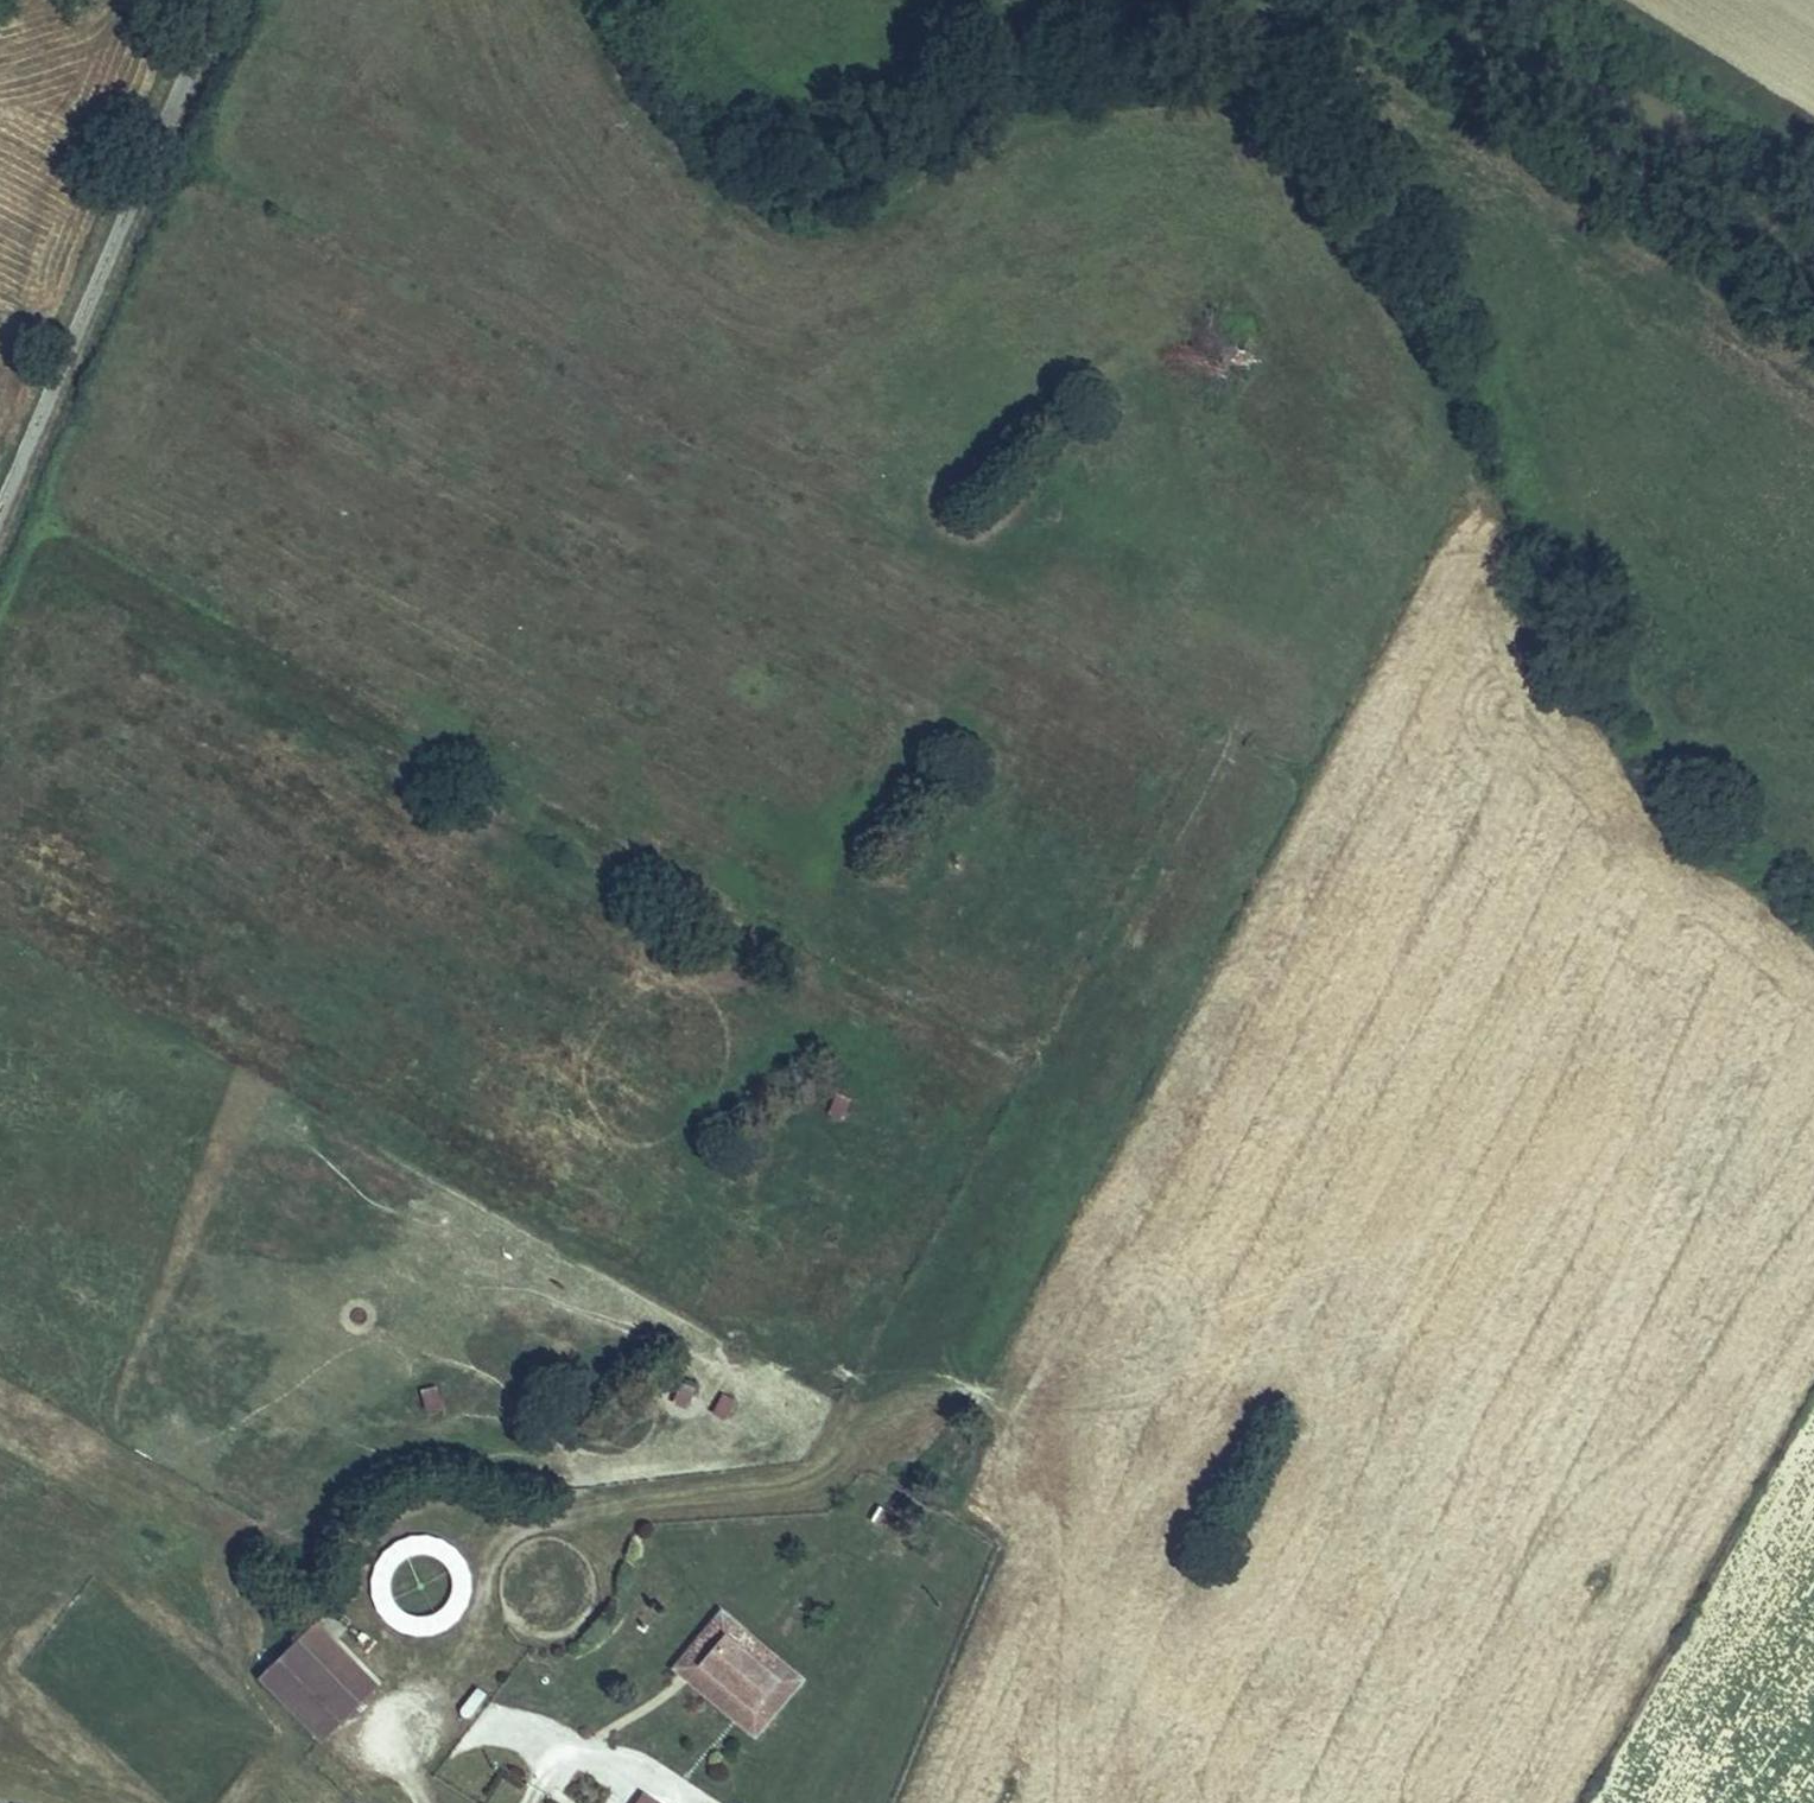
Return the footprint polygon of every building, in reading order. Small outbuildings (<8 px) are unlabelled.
[(388,1550),(369,1619),(451,1641),(475,1556),(434,1545),(429,1561),(388,1550)] [(809,1640),(731,1575),(706,1604),(720,1615),(716,1621),(711,1627),(775,1681),(809,1640)] [(372,1665),(307,1602),(274,1636),(339,1699),(372,1665)] [(711,1627),(716,1621),(720,1615),(706,1604),(686,1629),(764,1694),(775,1681),(711,1627)] [(650,1763),(626,1797),(635,1802),(708,1802),(709,1802),(650,1763)]
